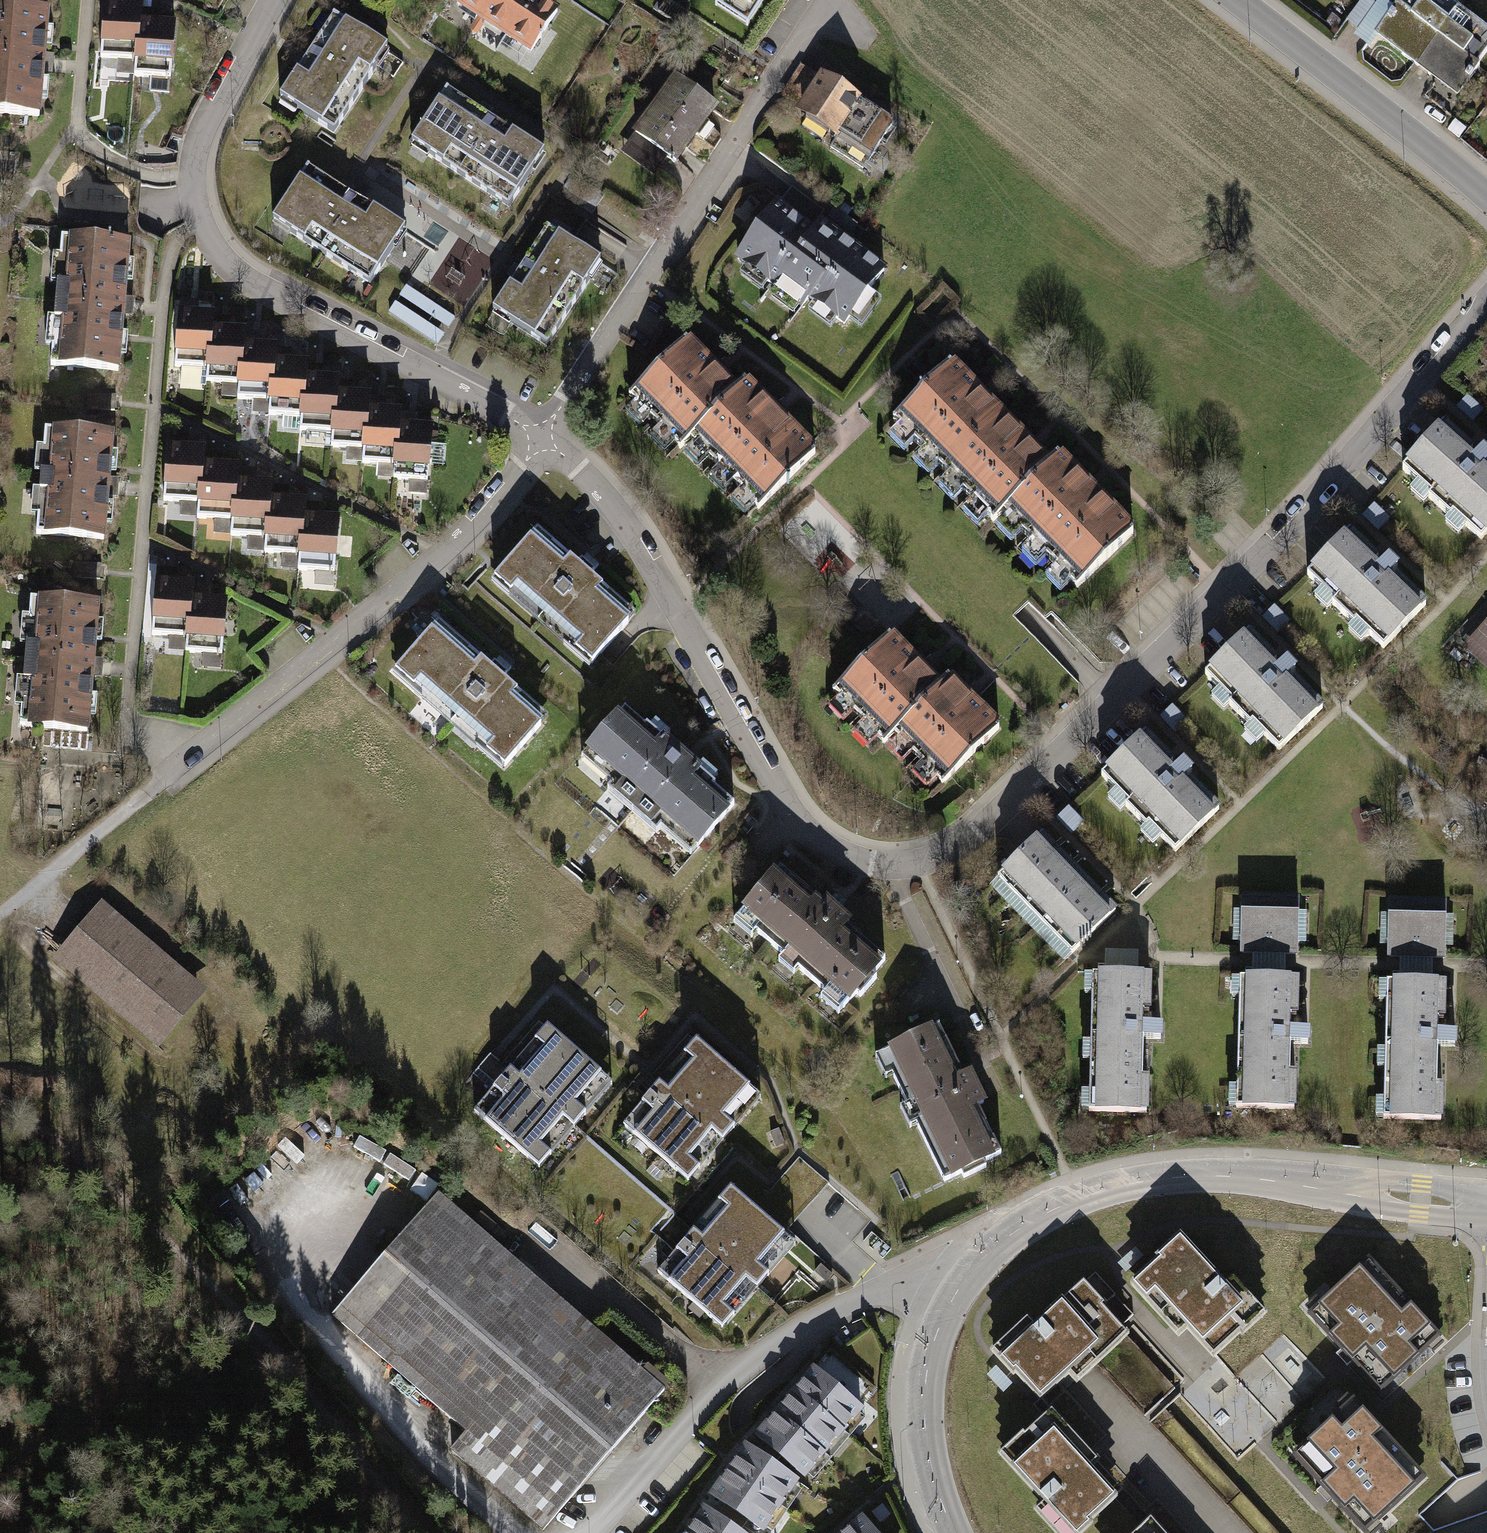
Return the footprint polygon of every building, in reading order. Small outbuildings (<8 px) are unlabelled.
[(537,0),(454,0),(453,2),(527,50),(553,10),(537,0)] [(709,1),(748,26),(765,0),(710,0),(709,1)] [(1450,0),(1399,0),(1390,12),(1373,0),(1358,0),(1345,17),(1456,96),(1486,51),(1486,26),(1450,0)] [(135,9),(102,6),(97,56),(131,60),(134,21),(135,9)] [(0,7),(0,112),(35,115),(44,11),(0,7)] [(383,51),(330,17),(277,98),(330,132),(383,51)] [(172,24),(134,21),(131,60),(129,75),(167,79),(172,24)] [(863,95),(821,70),(818,74),(800,62),(780,95),(797,105),(794,110),(838,136),(838,133),(860,100),(863,95)] [(718,108),(673,76),(633,132),(677,164),(718,108)] [(540,153),(443,90),(408,143),(505,206),(540,153)] [(893,122),(860,100),(838,133),(871,155),(893,122)] [(400,230),(303,167),(269,220),(366,283),(400,230)] [(574,177),(561,195),(587,213),(600,195),(574,177)] [(813,229),(777,202),(735,258),(803,309),(811,299),(847,326),(893,266),(824,214),(813,229)] [(595,262),(542,228),(489,309),(543,343),(595,262)] [(124,243),(57,238),(47,365),(114,370),(124,243)] [(441,344),(457,318),(410,288),(394,313),(441,344)] [(209,313),(172,311),(168,366),(205,369),(209,329),(209,313)] [(240,332),(209,329),(205,369),(204,381),(235,384),(239,345),(240,332)] [(696,430),(742,386),(691,333),(634,389),(685,441),(696,430)] [(270,348),(239,345),(235,384),(234,397),(266,400),(269,360),(270,348)] [(303,363),(269,360),(266,400),(265,415),(298,418),(302,377),(303,363)] [(1008,501),(1050,461),(952,360),(897,413),(995,514),(1008,501)] [(334,380),(302,377),(298,418),(297,429),(329,432),(333,392),(334,380)] [(742,386),(696,430),(766,501),(819,448),(749,378),(742,386)] [(365,395),(333,392),(329,432),(327,447),(360,450),(364,407),(365,395)] [(395,410),(364,407),(360,450),(359,462),(390,464),(394,424),(395,410)] [(1400,465),(1479,537),(1486,529),(1486,463),(1440,421),(1400,465)] [(429,426),(394,424),(390,464),(390,479),(425,481),(429,426)] [(108,434),(42,429),(33,533),(99,539),(108,434)] [(199,450),(163,447),(159,501),(195,504),(198,465),(199,450)] [(1063,450),(1050,461),(1008,501),(1082,579),(1137,527),(1063,450)] [(233,468),(198,465),(195,504),(194,517),(228,520),(232,480),(233,468)] [(267,484),(232,480),(228,520),(226,533),(261,537),(265,498),(267,484)] [(300,502),(265,498),(261,537),(260,552),(295,555),(299,515),(300,502)] [(334,518),(299,515),(295,555),(294,568),(330,571),(334,518)] [(1351,532),(1308,576),(1379,644),(1421,601),(1351,532)] [(633,623),(534,533),(490,581),(589,672),(633,623)] [(188,585),(153,582),(148,634),(183,637),(187,597),(188,585)] [(223,600),(187,597),(183,637),(182,652),(218,655),(223,600)] [(94,603),(27,598),(16,725),(83,731),(94,603)] [(550,722),(431,623),(385,678),(504,777),(550,722)] [(1462,650),(1486,672),(1486,623),(1462,650)] [(1251,631),(1208,675),(1278,743),(1321,700),(1251,631)] [(935,687),(885,636),(829,691),(881,743),(891,733),(940,782),(995,728),(945,677),(935,687)] [(584,765),(699,866),(739,820),(623,720),(584,765)] [(1146,735),(1104,779),(1174,848),(1216,804),(1146,735)] [(1114,913),(1042,837),(997,880),(1069,956),(1114,913)] [(739,916),(848,1008),(887,963),(848,930),(854,923),(828,900),(824,905),(780,868),(739,916)] [(1300,898),(1243,897),(1242,953),(1299,954),(1300,898)] [(1445,900),(1387,899),(1387,953),(1445,953),(1445,900)] [(112,902),(57,966),(166,1058),(220,995),(112,902)] [(1150,976),(1085,975),(1083,1116),(1148,1116),(1150,976)] [(1299,980),(1239,979),(1238,1112),(1298,1113),(1299,980)] [(1449,983),(1385,982),(1383,1120),(1448,1121),(1449,983)] [(609,1076),(539,1017),(461,1109),(532,1169),(609,1076)] [(884,1053),(947,1181),(1001,1155),(980,1111),(990,1105),(974,1072),(965,1076),(940,1025),(884,1053)] [(760,1096),(685,1033),(611,1124),(684,1188),(760,1096)] [(793,1234),(722,1178),(645,1268),(718,1328),(793,1234)] [(517,1269),(430,1193),(336,1299),(473,1419),(455,1439),(548,1521),(659,1394),(517,1269)] [(1164,1261),(1136,1287),(1180,1332),(1186,1326),(1216,1356),(1261,1313),(1231,1282),(1225,1288),(1177,1239),(1160,1256),(1164,1261)] [(1360,1354),(1388,1384),(1428,1348),(1416,1334),(1429,1323),(1399,1292),(1390,1300),(1359,1267),(1320,1302),(1334,1317),(1321,1329),(1351,1361),(1360,1354)] [(1028,1321),(991,1354),(1011,1376),(1014,1373),(1034,1395),(1038,1400),(1064,1376),(1080,1362),(1085,1369),(1121,1337),(1116,1331),(1133,1316),(1095,1273),(1034,1327),(1028,1321)] [(857,1406),(805,1366),(750,1437),(803,1477),(857,1406)] [(995,1450),(1042,1499),(1033,1507),(1057,1532),(1078,1532),(1089,1523),(1087,1521),(1113,1496),(1076,1456),(1084,1448),(1046,1407),(1019,1432),(1017,1429),(995,1450)] [(1363,1507),(1377,1522),(1415,1486),(1384,1453),(1394,1444),(1366,1414),(1354,1425),(1341,1411),(1301,1448),(1329,1478),(1321,1485),(1351,1518),(1363,1507)] [(794,1481),(739,1443),(702,1495),(759,1532),(794,1481)] [(699,1509),(681,1532),(735,1532),(699,1509)] [(863,1520),(846,1532),(874,1532),(863,1520)] [(1150,1521),(1137,1532),(1161,1532),(1150,1521)]
